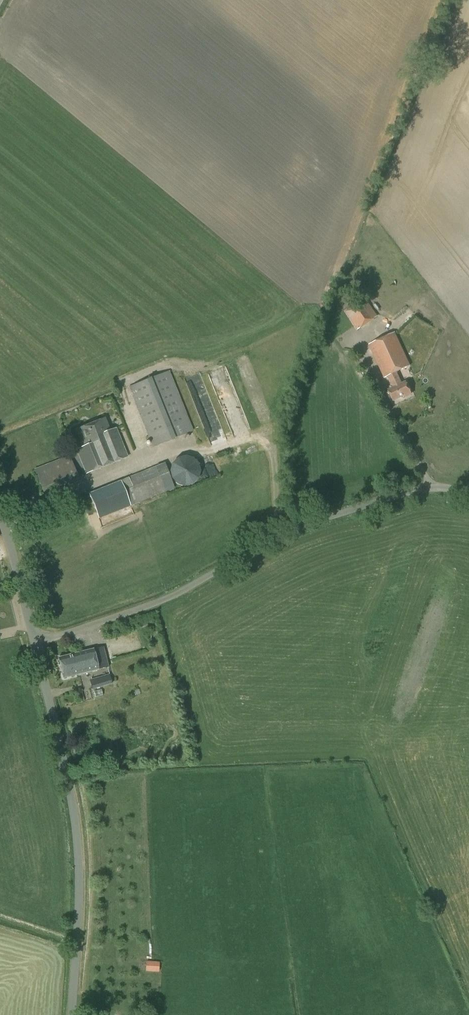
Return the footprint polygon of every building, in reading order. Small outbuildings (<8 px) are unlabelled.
[(377,316),(367,301),(365,299),(346,312),(349,316),(355,326),(357,330),(377,316)] [(386,373),(393,388),(388,390),(393,401),(404,396),(405,397),(411,394),(406,382),(402,383),(397,372),(410,366),(395,332),(368,345),(383,375),(386,373)] [(152,448),(193,431),(169,371),(128,387),(152,448)] [(109,430),(104,418),(78,429),(85,446),(76,450),(86,474),(128,457),(117,428),(109,430)] [(43,493),(55,488),(79,479),(69,455),(34,469),(43,493)] [(185,487),(193,485),(198,479),(201,471),(199,464),(193,458),(185,456),(177,458),(172,463),(170,471),(172,479),(177,484),(185,487)] [(99,519),(131,506),(174,488),(165,463),(120,480),(89,493),(99,519)] [(108,667),(104,647),(94,649),(93,649),(58,657),(63,678),(99,670),(98,669),(108,667)] [(92,689),(113,683),(110,674),(89,680),(92,689)] [(159,972),(159,962),(146,961),(146,971),(159,972)]
